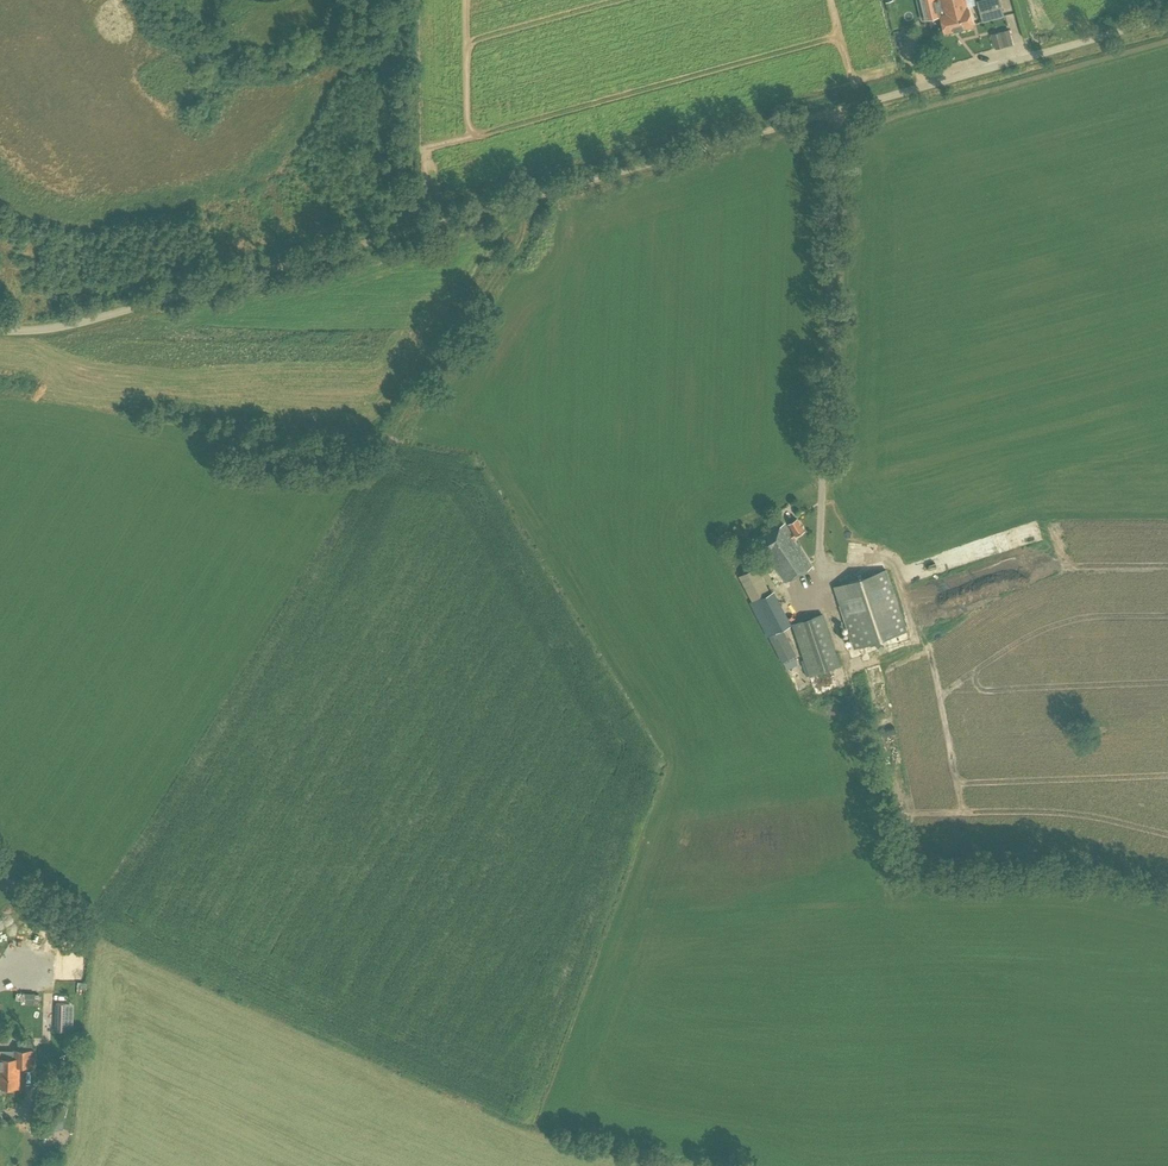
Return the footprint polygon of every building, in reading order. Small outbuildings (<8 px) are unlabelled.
[(921,20),(940,16),(944,33),(973,25),(968,8),(966,0),(916,0),(921,20)] [(1005,16),(1000,0),(977,0),(976,0),(982,22),(1005,16)] [(995,49),(1013,44),(1010,29),(991,34),(995,49)] [(794,537),(805,530),(797,518),(788,523),(794,533),(792,534),(785,523),(754,540),(763,554),(765,553),(785,582),(812,566),(794,537)] [(770,592),(757,567),(738,576),(752,601),(750,603),(767,636),(768,636),(780,658),(782,662),(796,655),(794,651),(783,629),(792,625),(774,590),(770,592)] [(853,648),(908,630),(887,568),(833,586),(853,648)] [(810,675),(837,666),(820,615),(793,623),(810,675)] [(875,644),(879,650),(883,646),(879,641),(875,644)] [(889,675),(893,690),(901,688),(896,673),(889,675)] [(916,718),(908,718),(910,733),(918,732),(916,718)] [(59,943),(58,978),(81,979),(82,943),(59,943)] [(67,1031),(68,1003),(56,1003),(55,1031),(67,1031)] [(32,1037),(20,1037),(20,1045),(32,1046),(32,1037)] [(19,1087),(20,1066),(33,1066),(34,1049),(13,1048),(13,1052),(8,1052),(8,1049),(0,1049),(0,1086),(19,1087)]
